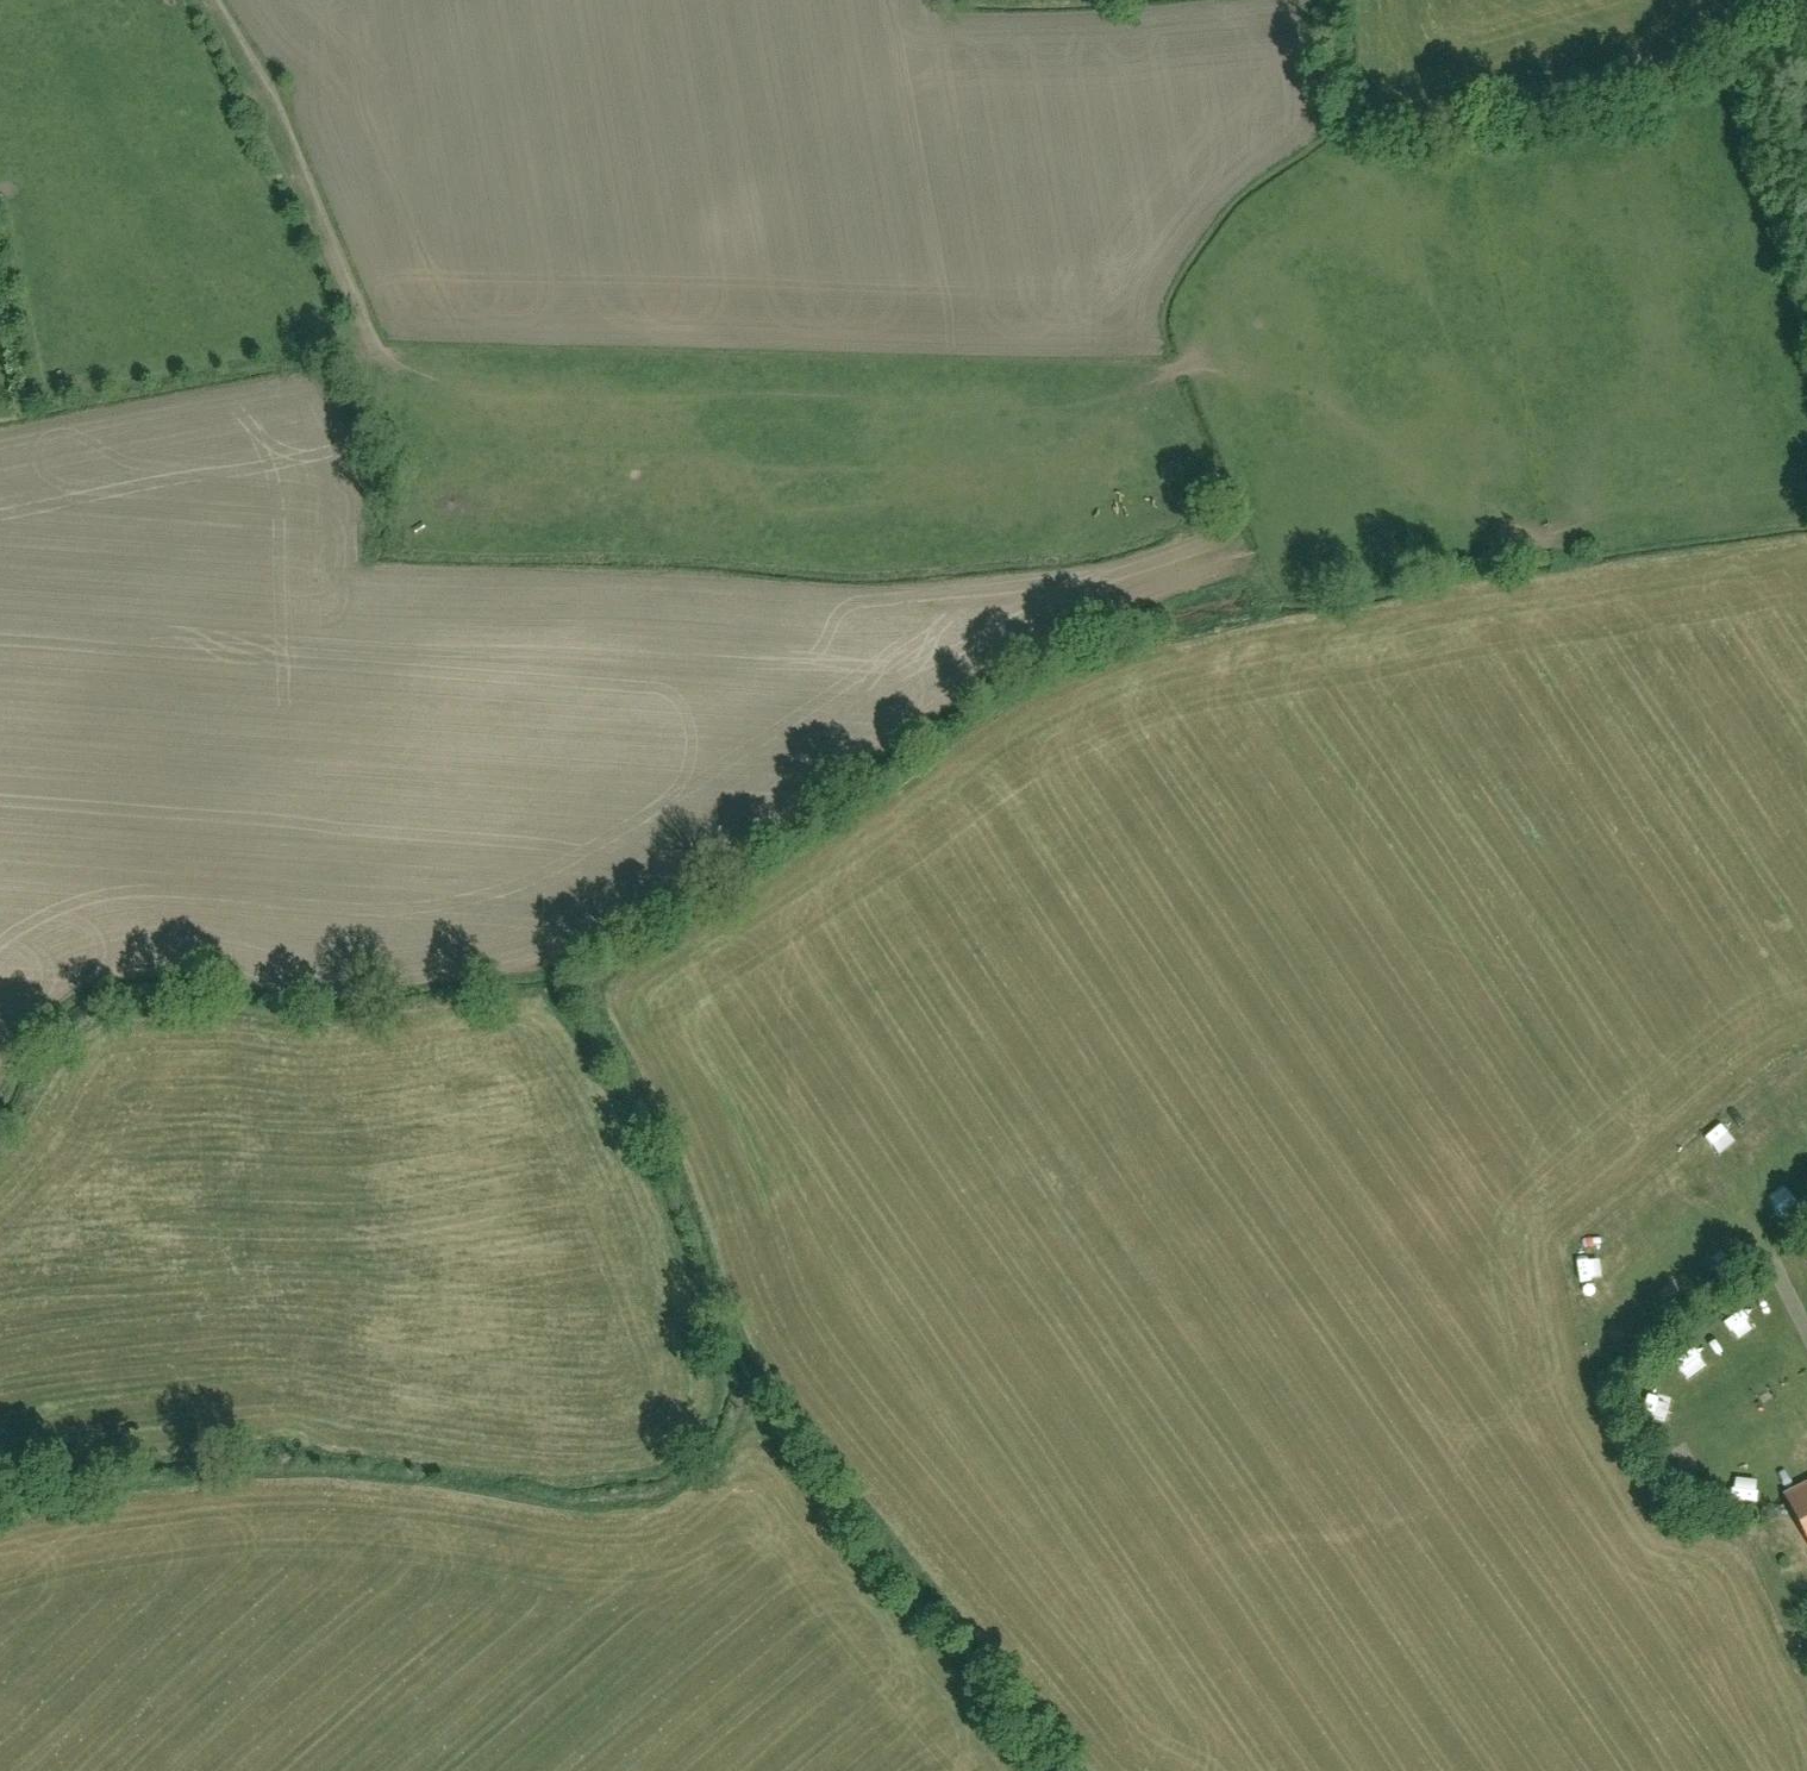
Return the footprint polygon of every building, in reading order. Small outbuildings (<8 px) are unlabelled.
[(1787,1494),(1806,1534),(1806,1484),(1787,1494)]
